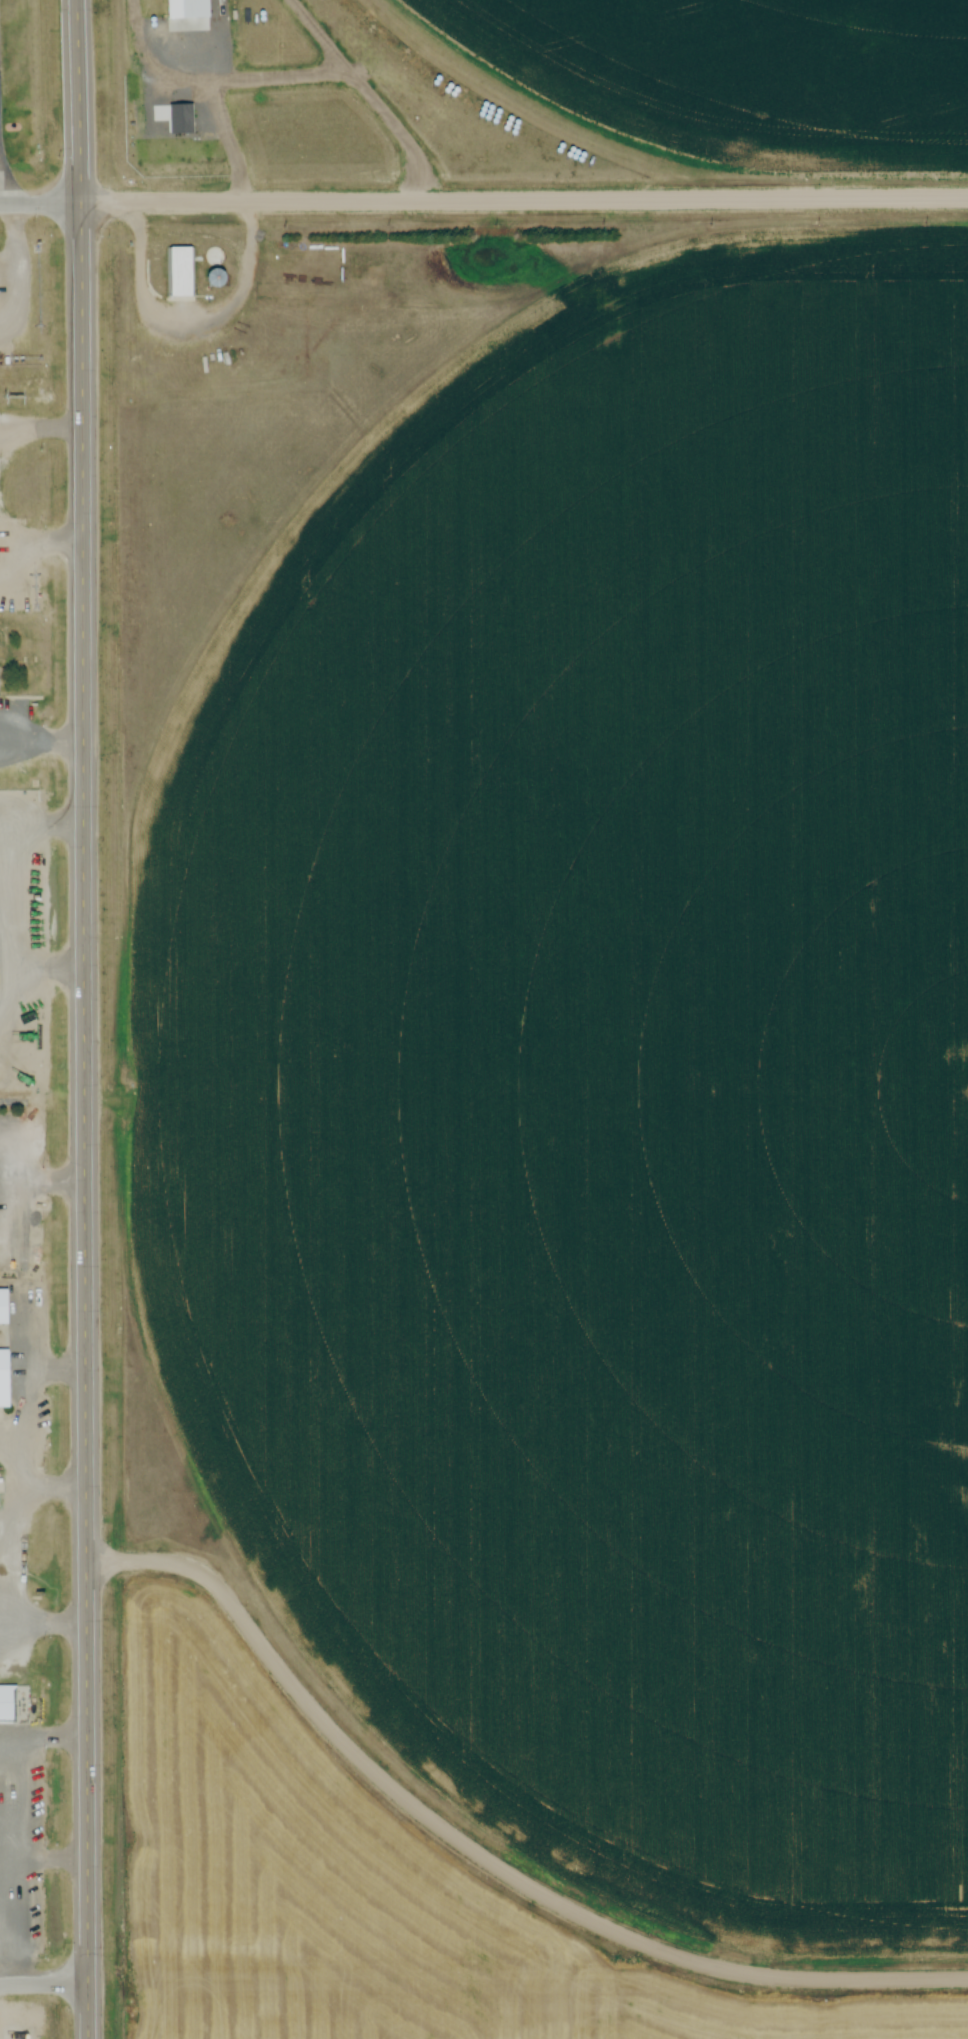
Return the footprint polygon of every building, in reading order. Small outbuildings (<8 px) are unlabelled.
[(168,248),(168,299),(194,299),(194,248),(168,248)] [(205,249),(206,266),(222,265),(221,248),(205,249)] [(212,269),(205,285),(218,290),(224,274),(212,269)] [(18,1722),(0,1722),(0,1685),(18,1685),(18,1722)]
